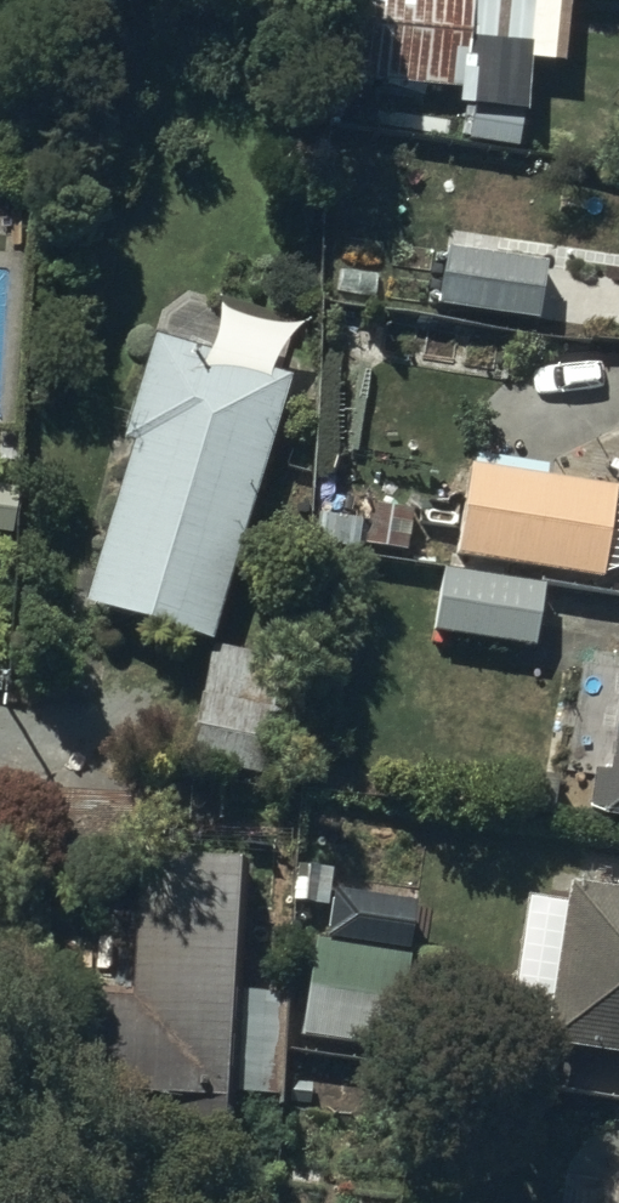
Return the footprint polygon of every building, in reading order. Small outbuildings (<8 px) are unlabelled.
[(349,73),(522,93),(526,54),(565,59),(572,0),(357,0),(349,73)] [(542,261),(445,246),(437,300),(533,314),(542,261)] [(278,367),(157,331),(79,589),(200,625),(278,367)] [(607,484),(471,456),(455,539),(590,567),(607,484)] [(539,578),(440,563),(432,617),(531,632),(539,578)] [(287,660),(210,642),(182,755),(261,774),(287,660)] [(598,797),(618,800),(618,667),(598,797)] [(231,1140),(247,847),(135,841),(127,986),(38,981),(30,1129),(231,1140)] [(569,876),(546,1026),(618,1037),(618,884),(569,876)] [(395,1046),(409,952),(319,938),(304,1033),(395,1046)]
